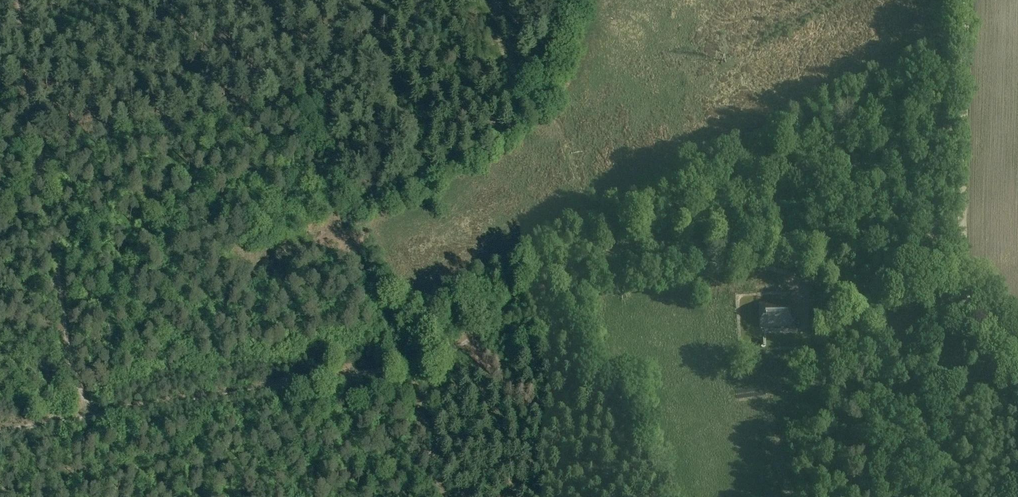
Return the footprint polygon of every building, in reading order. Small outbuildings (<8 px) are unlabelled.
[(791,326),(791,303),(761,303),(761,326),(791,326)]
